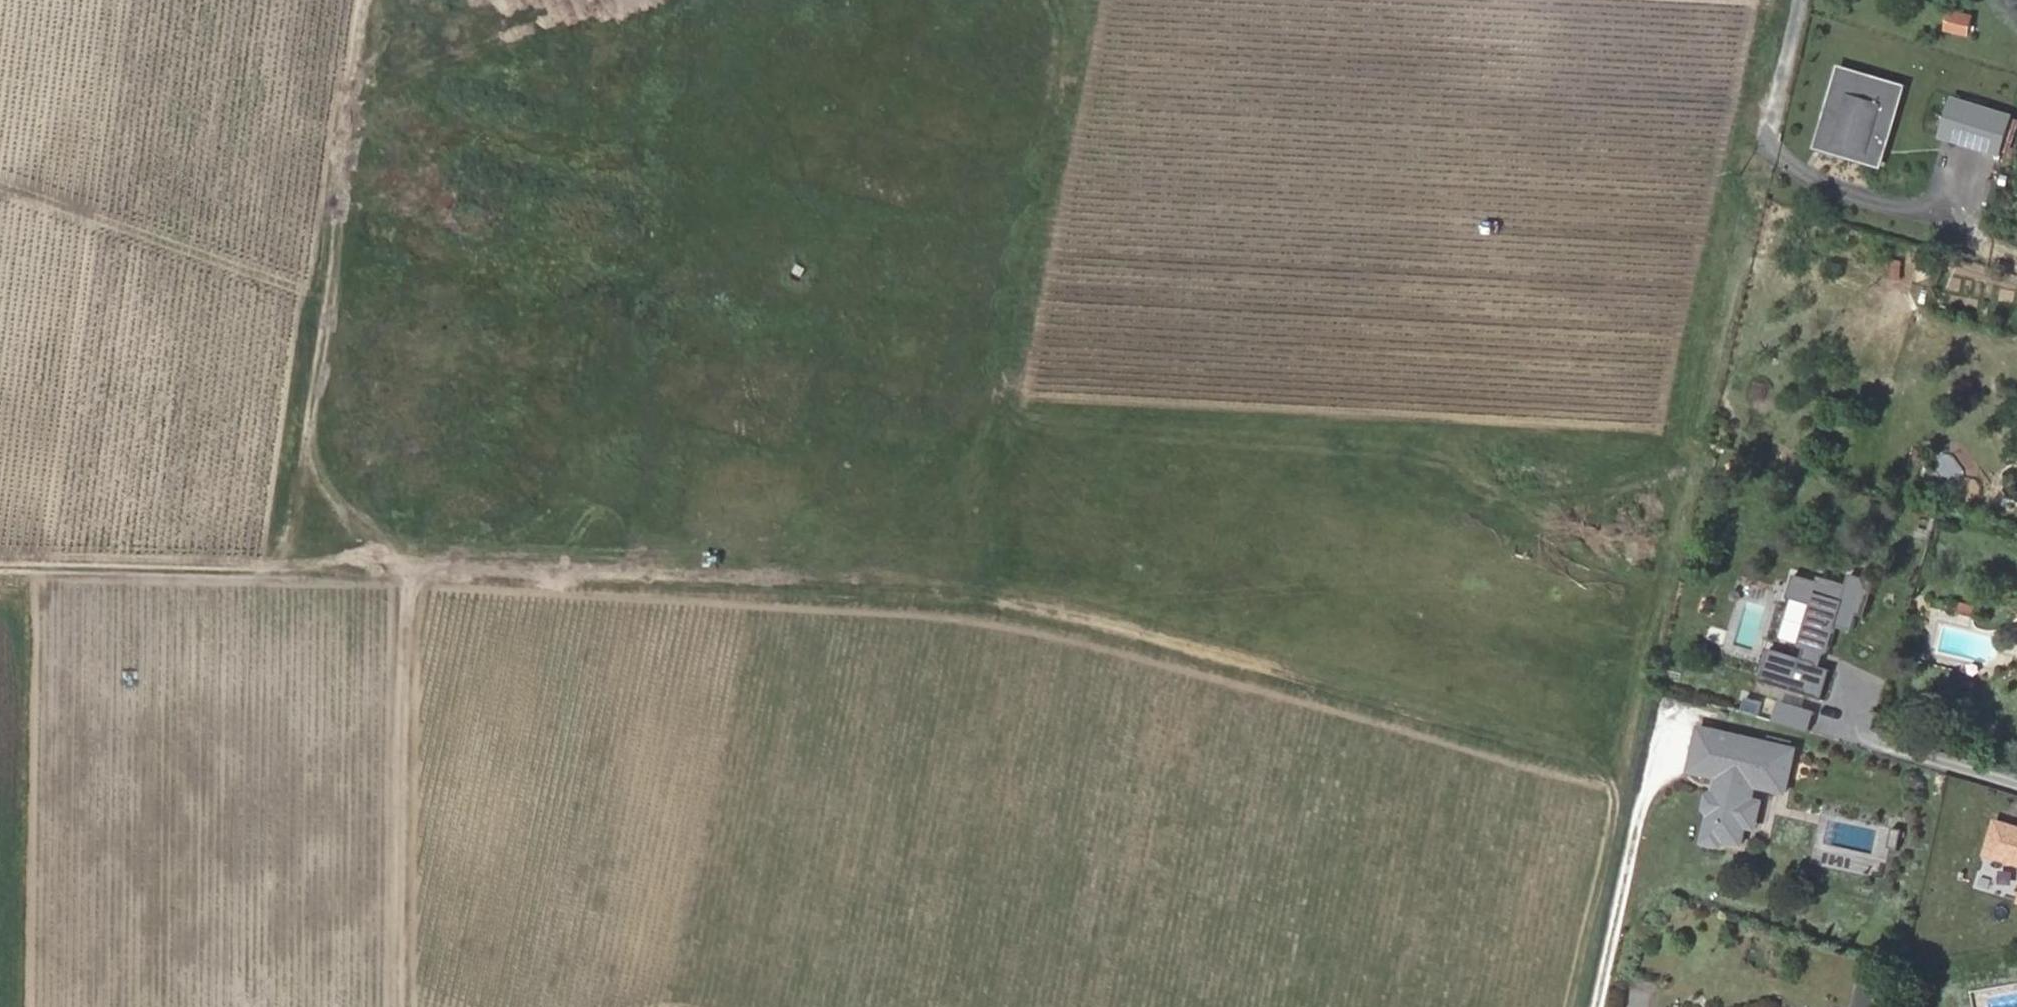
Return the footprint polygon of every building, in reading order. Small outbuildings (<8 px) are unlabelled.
[(1954,12),(1949,30),(1972,36),(1976,18),(1954,12)] [(1881,169),(1905,88),(1838,68),(1814,149),(1881,169)] [(1997,157),(2008,118),(1951,101),(1939,140),(1997,157)] [(1867,614),(1877,579),(1851,571),(1848,582),(1820,573),(1819,579),(1795,572),(1788,595),(1793,596),(1814,602),(1802,641),(1802,643),(1806,644),(1803,655),(1771,646),(1761,678),(1824,697),(1833,668),(1822,664),(1818,663),(1822,649),(1826,650),(1829,651),(1837,624),(1854,629),(1859,612),(1867,614)] [(1802,641),(1814,602),(1793,596),(1782,634),(1802,641)] [(1969,602),(1953,598),(1950,609),(1965,613),(1969,602)] [(1822,664),(1826,650),(1822,649),(1818,663),(1822,664)] [(1762,716),(1766,701),(1750,696),(1746,711),(1762,716)] [(1814,731),(1820,712),(1784,701),(1778,721),(1814,731)] [(1692,723),(1683,765),(1717,773),(1715,781),(1710,780),(1709,786),(1703,790),(1700,803),(1703,809),(1702,815),(1717,819),(1714,833),(1734,838),(1738,819),(1735,813),(1738,800),(1744,796),(1747,780),(1778,787),(1788,744),(1692,723)] [(1753,798),(1744,796),(1738,800),(1735,813),(1738,819),(1748,821),(1753,798)] [(1717,819),(1702,815),(1697,836),(1712,839),(1714,833),(1717,819)] [(1993,821),(1983,857),(2016,867),(2016,827),(1993,821)]
